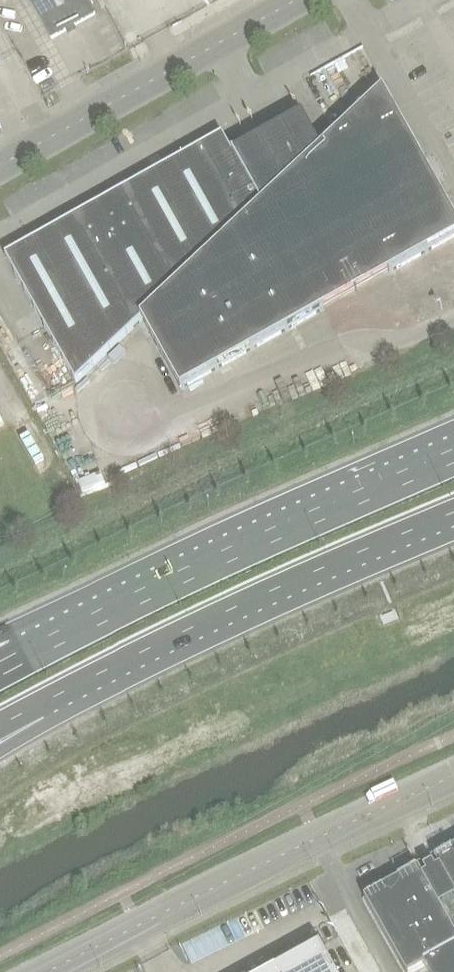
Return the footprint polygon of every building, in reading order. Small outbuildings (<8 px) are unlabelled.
[(94,14),(86,0),(29,0),(51,39),(65,31),(67,34),(75,30),(73,27),(94,14)] [(453,238),(453,219),(383,91),(321,149),(301,115),(232,154),(222,136),(5,258),(74,380),(141,321),(180,391),(453,238)] [(433,866),(423,871),(427,877),(423,878),(418,870),(364,900),(404,971),(415,971),(425,966),(428,971),(453,971),(453,941),(437,913),(453,903),(453,850),(434,861),(439,869),(436,871),(433,866)] [(320,947),(317,948),(317,949),(301,958),(276,971),(277,971),(334,971),(320,947)]
